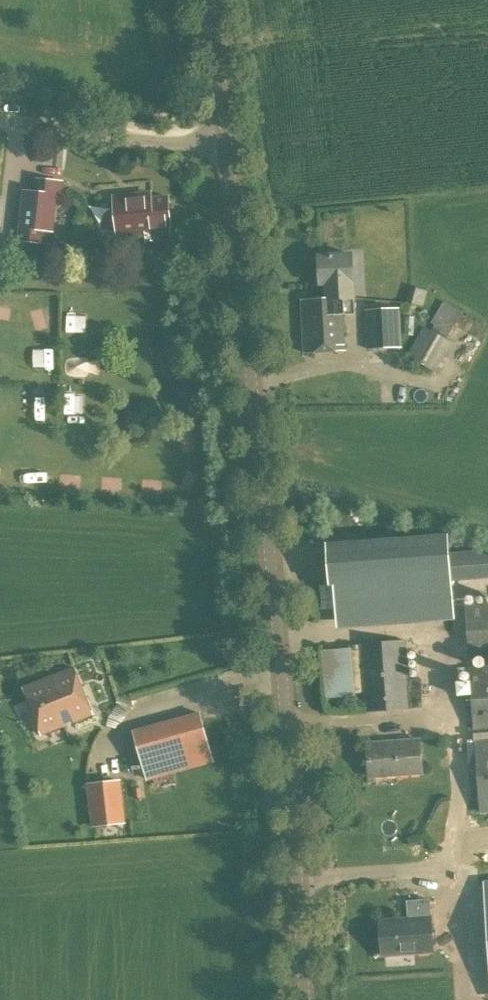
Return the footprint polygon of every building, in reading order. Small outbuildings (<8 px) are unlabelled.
[(60,196),(62,182),(39,180),(38,193),(24,192),(19,241),(42,243),(43,230),(53,231),(56,196),(60,196)] [(135,200),(134,194),(113,196),(117,233),(149,230),(149,228),(171,226),(168,197),(135,200)] [(355,298),(352,253),(318,255),(320,285),(326,285),(327,299),(301,300),(304,352),(345,350),(342,314),(355,314),(354,298),(355,298)] [(423,306),(427,291),(410,285),(406,300),(423,306)] [(446,338),(463,311),(444,300),(430,322),(434,324),(431,329),(424,325),(408,355),(435,370),(452,342),(446,338)] [(366,349),(403,347),(401,308),(365,310),(366,349)] [(449,554),(448,539),(327,548),(330,581),(336,580),(339,621),(454,612),(451,579),(487,576),(487,551),(449,554)] [(465,604),(469,659),(487,658),(487,602),(465,604)] [(409,679),(406,640),(359,643),(365,713),(423,708),(421,678),(409,679)] [(354,647),(324,648),(326,697),(356,695),(354,647)] [(487,813),(487,665),(470,666),(480,813),(487,813)] [(94,714),(74,666),(21,687),(41,735),(94,714)] [(159,748),(153,725),(134,730),(148,780),(213,762),(199,712),(180,717),(186,740),(159,748)] [(369,776),(422,772),(419,740),(386,742),(386,746),(367,747),(369,776)] [(92,826),(125,822),(120,778),(87,782),(92,826)] [(383,954),(431,951),(429,917),(381,920),(383,954)]
